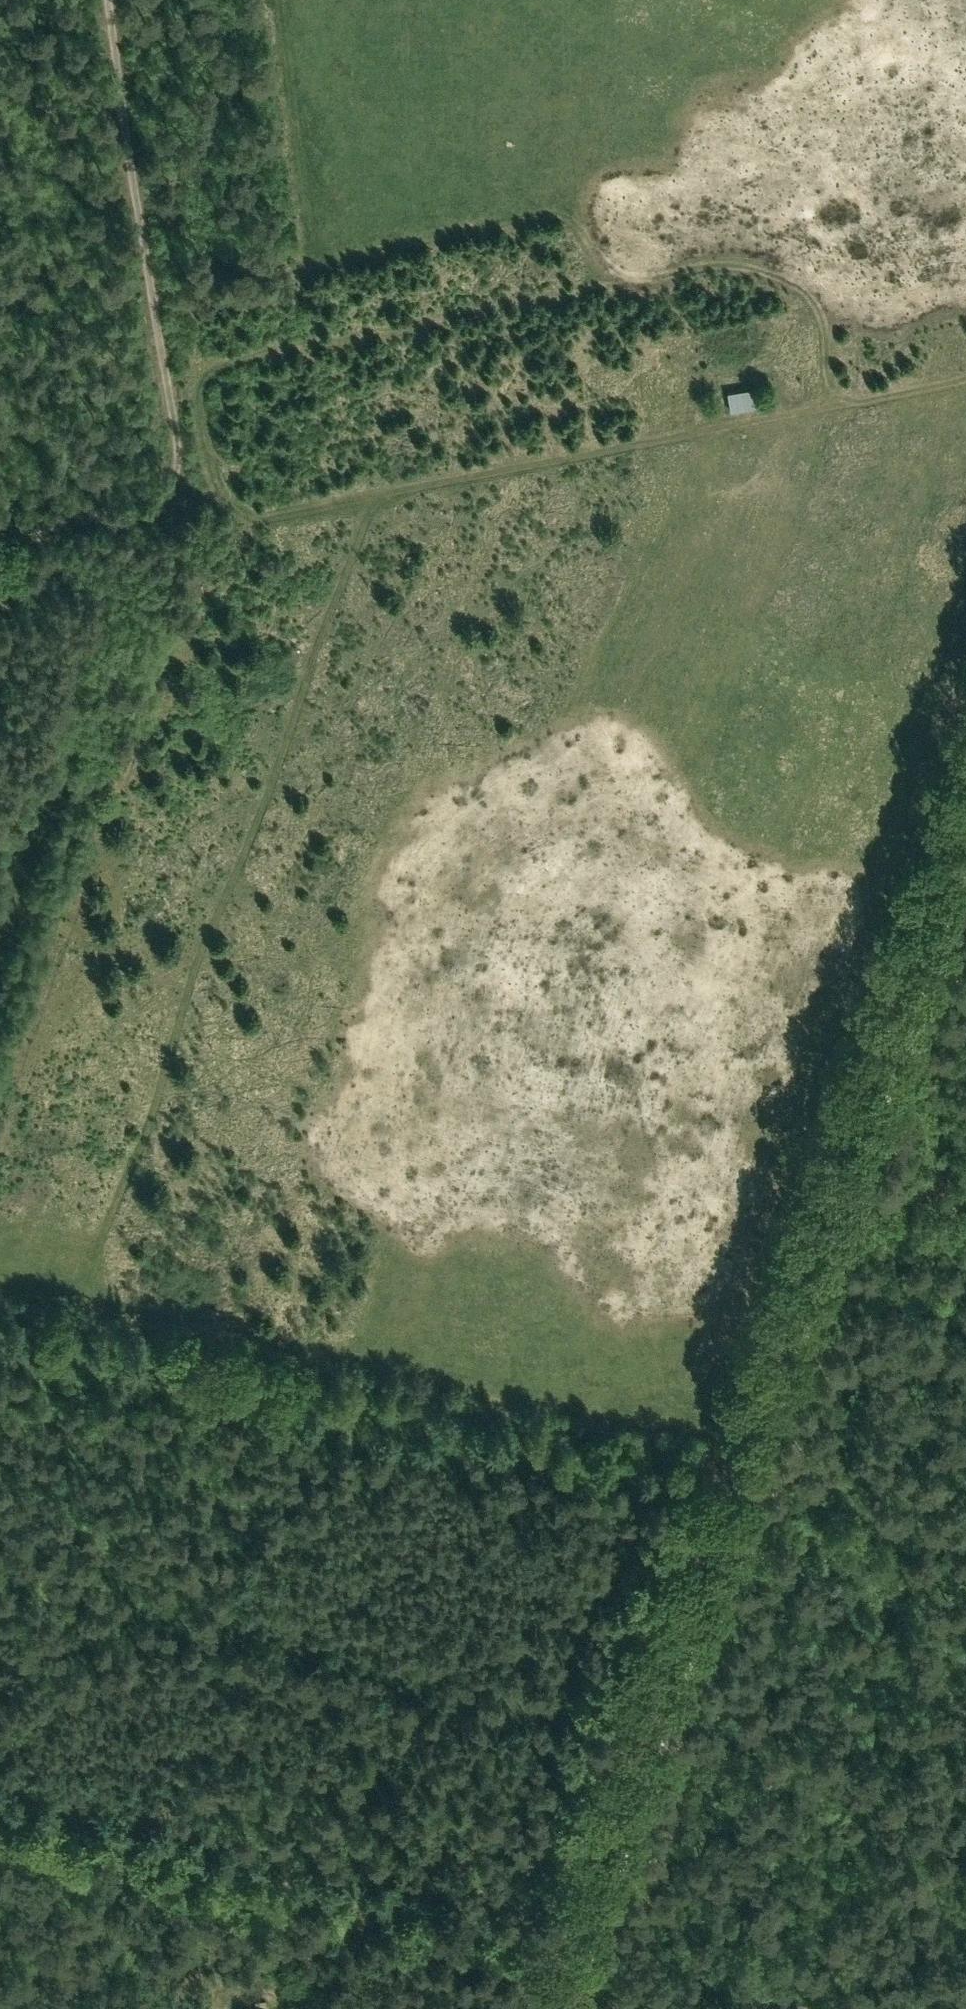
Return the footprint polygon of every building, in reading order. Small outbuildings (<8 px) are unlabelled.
[(732,384),(736,403),(762,398),(759,379),(732,384)]
